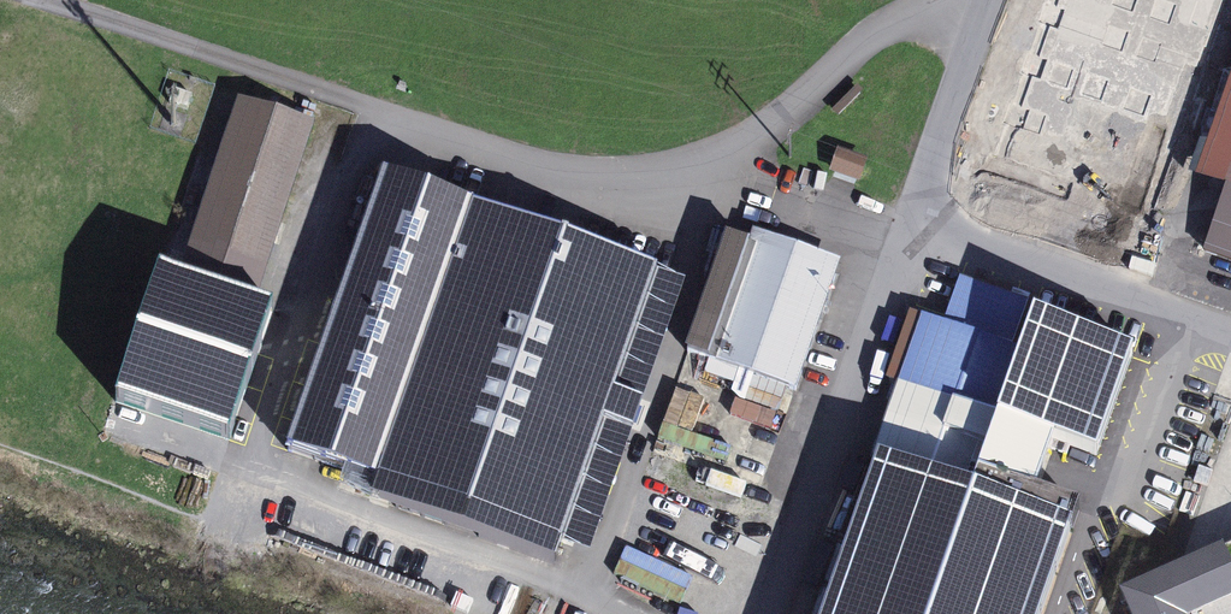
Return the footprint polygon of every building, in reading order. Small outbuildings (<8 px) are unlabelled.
[(1155,210),(1225,0),(1126,0),(1066,181),(1155,210)] [(1041,61),(1080,60),(1078,6),(1040,7),(1041,61)] [(221,180),(283,201),(306,134),(243,113),(221,180)] [(1207,181),(1230,189),(1230,114),(1207,181)] [(863,170),(835,159),(827,179),(855,190),(863,170)] [(199,247),(261,268),(283,201),(221,180),(199,247)] [(290,443),(429,492),(522,229),(383,180),(290,443)] [(1230,255),(1230,205),(1215,249),(1230,255)] [(429,492),(567,540),(660,277),(522,229),(429,492)] [(840,269),(751,239),(705,372),(794,403),(840,269)] [(274,311),(159,273),(114,407),(229,445),(274,311)] [(906,316),(801,613),(1049,613),(1084,513),(1027,492),(1069,372),(906,316)] [(1122,602),(1127,613),(1230,613),(1230,555),(1122,602)]
